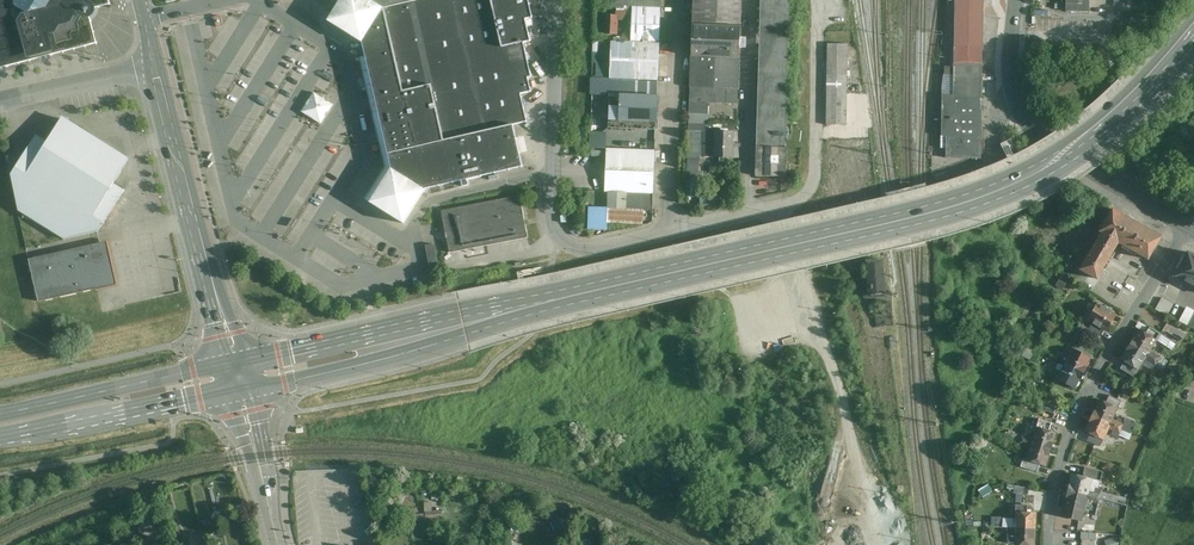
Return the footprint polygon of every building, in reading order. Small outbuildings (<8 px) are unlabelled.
[(91,18),(94,17),(96,14),(97,11),(97,7),(111,4),(110,0),(0,0),(0,68),(97,43),(91,18)] [(344,32),(358,16),(425,0),(339,0),(339,1),(326,22),(344,32)] [(530,0),(425,0),(358,16),(344,32),(366,48),(392,40),(404,96),(433,90),(446,145),(513,128),(528,124),(522,97),(532,95),(528,80),(533,79),(526,48),(534,47),(528,25),(535,23),(530,0)] [(735,131),(735,124),(709,124),(710,104),(741,105),(745,0),(695,0),(688,182),(691,182),(691,198),(701,198),(701,203),(718,203),(718,195),(701,195),(701,160),(714,160),(714,131),(735,131)] [(756,174),(785,175),(786,148),(783,148),(788,4),(787,0),(760,0),(756,174)] [(954,64),(981,64),(982,0),(954,0),(954,64)] [(1067,0),(1057,0),(1057,8),(1067,8),(1067,0)] [(1067,8),(1067,11),(1089,11),(1089,0),(1067,0),(1067,8)] [(632,42),(660,42),(661,8),(633,7),(632,42)] [(1036,8),(1035,16),(1049,16),(1049,8),(1041,8),(1036,8)] [(605,15),(604,34),(619,34),(619,20),(627,20),(628,12),(617,12),(617,16),(605,15)] [(378,103),(404,96),(392,40),(366,48),(378,103)] [(611,79),(659,82),(661,45),(613,43),(611,79)] [(849,85),(849,44),(827,44),(827,85),(849,85)] [(954,64),(952,64),(952,95),(941,95),(940,135),(948,135),(948,159),(980,159),(981,64),(954,64)] [(623,94),(659,95),(659,82),(624,81),(623,94)] [(849,125),(849,85),(827,85),(826,125),(849,125)] [(433,90),(404,96),(378,103),(390,160),(446,145),(433,90)] [(333,104),(314,93),(302,112),(321,124),(333,104)] [(658,123),(659,95),(623,94),(622,122),(658,123)] [(116,189),(131,162),(66,117),(52,141),(40,135),(16,176),(25,215),(68,240),(108,231),(127,196),(116,189)] [(446,145),(390,160),(394,171),(372,204),(410,226),(429,194),(526,171),(513,128),(446,145)] [(740,131),(735,131),(714,131),(714,160),(740,160),(740,131)] [(608,150),(608,210),(645,211),(655,211),(656,150),(608,150)] [(521,195),(442,210),(450,253),(529,238),(526,223),(521,195)] [(645,225),(645,211),(608,210),(590,210),(589,230),(609,232),(608,224),(645,225)] [(1081,273),(1100,284),(1121,248),(1151,266),(1165,241),(1115,213),(1081,273)] [(108,238),(30,254),(40,299),(96,288),(117,283),(108,238)] [(435,244),(426,246),(430,266),(439,265),(435,244)] [(1190,255),(1177,280),(1193,289),(1193,257),(1190,255)] [(883,265),(867,265),(869,302),(876,302),(877,328),(894,327),(892,295),(884,295),(883,265)] [(1174,305),(1163,299),(1157,310),(1168,316),(1174,305)] [(1118,318),(1098,305),(1088,322),(1108,335),(1118,318)] [(1187,310),(1180,322),(1193,329),(1193,314),(1187,310)] [(1187,335),(1173,327),(1169,334),(1183,343),(1187,335)] [(1147,335),(1158,342),(1162,336),(1151,329),(1147,335)] [(1152,353),(1158,342),(1147,335),(1140,330),(1130,346),(1159,363),(1161,358),(1152,353)] [(1121,360),(1126,364),(1139,372),(1146,361),(1156,367),(1159,363),(1130,346),(1121,360)] [(1074,350),(1066,365),(1084,375),(1092,360),(1074,350)] [(1189,364),(1180,358),(1177,363),(1186,368),(1189,364)] [(1185,369),(1172,362),(1169,367),(1181,375),(1185,369)] [(1139,372),(1126,364),(1122,370),(1134,379),(1139,372)] [(1066,365),(1057,380),(1076,390),(1084,375),(1066,365)] [(1109,397),(1107,403),(1119,408),(1122,402),(1109,397)] [(1107,403),(1100,400),(1093,417),(1123,429),(1134,434),(1138,424),(1127,419),(1125,422),(1119,419),(1118,422),(1114,421),(1119,408),(1107,403)] [(1057,406),(1044,402),(1042,409),(1055,413),(1057,406)] [(1123,429),(1093,417),(1085,433),(1092,436),(1105,442),(1110,430),(1121,434),(1123,429)] [(1021,433),(1020,437),(1051,446),(1057,429),(1037,423),(1032,436),(1021,433)] [(1105,442),(1092,436),(1089,443),(1102,449),(1105,442)] [(1040,462),(1045,464),(1051,446),(1020,437),(1018,442),(1029,445),(1025,457),(1040,462)] [(1040,462),(1025,457),(1023,466),(1037,471),(1040,462)] [(1085,466),(1083,474),(1093,476),(1101,479),(1103,470),(1085,466)] [(1083,474),(1073,471),(1068,491),(1088,496),(1093,476),(1083,474)] [(1029,487),(1015,485),(1014,492),(1028,494),(1029,487)] [(1088,496),(1068,491),(1062,512),(1083,517),(1088,496)] [(1128,497),(1103,491),(1101,498),(1126,504),(1128,497)] [(1002,528),(1007,528),(1035,529),(1035,513),(1016,512),(1016,516),(1002,515),(1002,528)] [(1015,543),(1015,544),(1034,544),(1035,529),(1007,528),(1006,543),(1015,543)]
